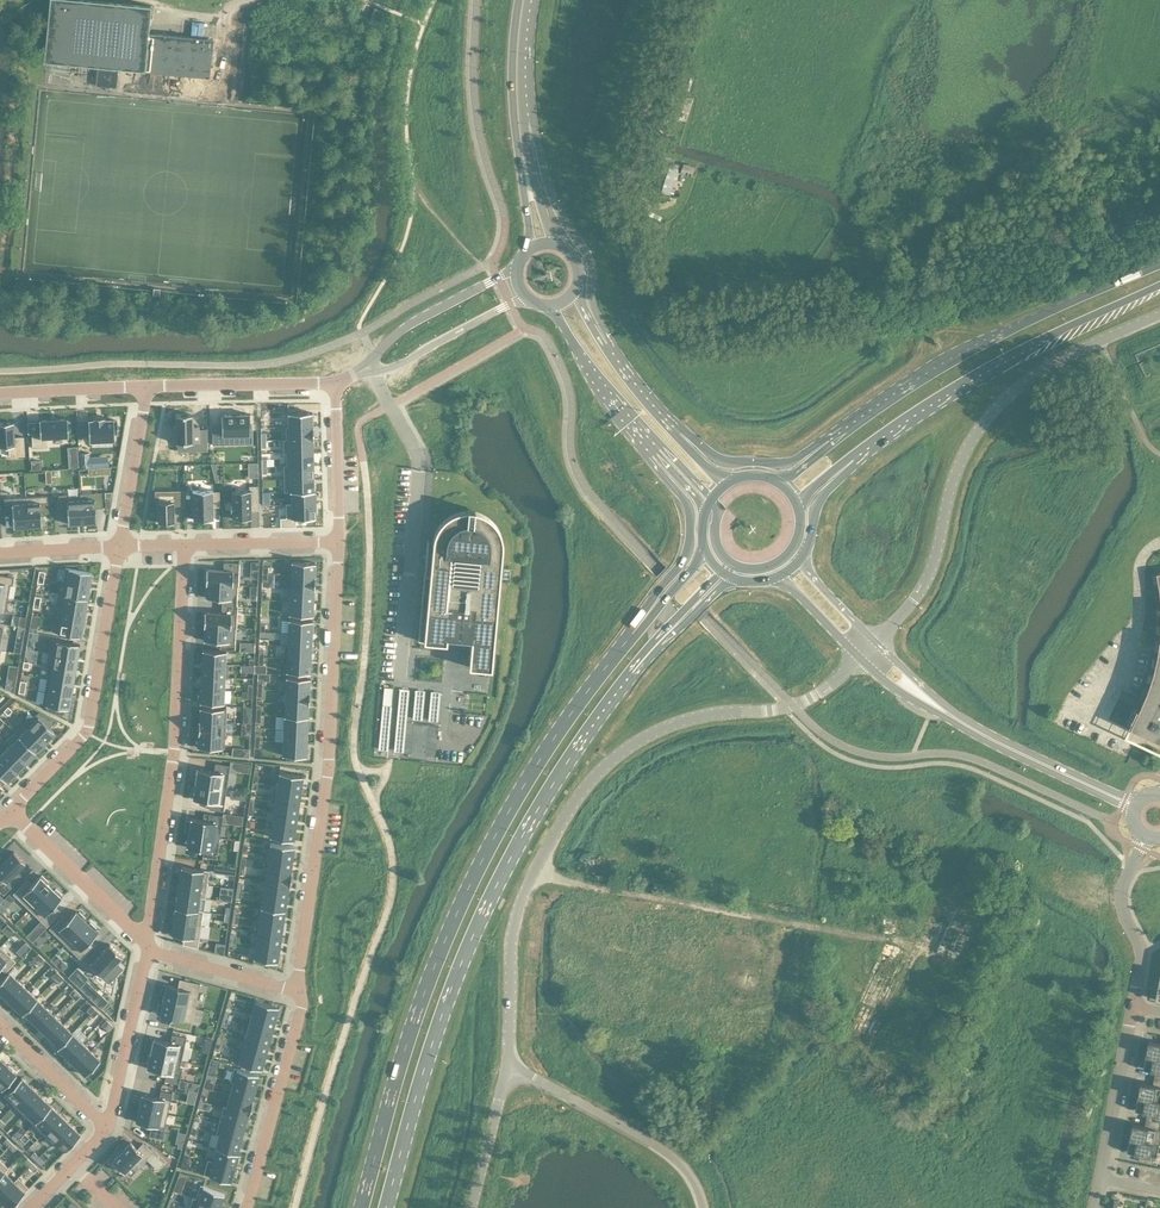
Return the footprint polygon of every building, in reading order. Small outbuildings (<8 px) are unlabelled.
[(212,54),(213,39),(149,33),(151,6),(92,0),(50,0),(44,61),(98,66),(96,85),(117,87),(118,68),(141,70),(140,74),(144,74),(143,87),(172,90),(174,73),(180,74),(178,91),(208,93),(209,77),(224,78),(226,55),(212,54)] [(386,12),(375,8),(370,19),(382,24),(386,12)] [(687,97),(678,119),(685,122),(694,100),(687,97)] [(681,165),(663,160),(655,189),(670,193),(674,180),(677,180),(681,165)] [(681,173),(693,176),(696,166),(685,163),(681,173)] [(314,410),(289,410),(289,424),(314,423),(314,410)] [(192,414),(173,415),(173,441),(192,440),(192,442),(200,441),(199,426),(192,426),(192,414)] [(212,445),(232,444),(253,444),(252,431),(252,424),(250,424),(250,414),(249,414),(222,414),(221,414),(222,428),(212,428),(212,445)] [(40,419),(40,421),(40,432),(32,432),(32,433),(33,448),(47,447),(46,437),(68,436),(68,437),(69,437),(68,431),(71,431),(70,421),(68,421),(67,417),(67,418),(40,420),(40,419)] [(114,420),(114,419),(104,419),(104,417),(94,417),(94,420),(88,420),(89,437),(118,435),(118,420),(114,420)] [(8,446),(9,456),(25,455),(24,437),(14,438),(13,422),(0,422),(0,446),(8,446)] [(314,423),(289,424),(289,438),(314,437),(314,423)] [(314,437),(289,438),(290,452),(315,451),(314,437)] [(70,467),(79,467),(77,446),(68,447),(70,467)] [(315,451),(290,452),(290,466),(315,465),(315,451)] [(100,466),(99,457),(89,457),(89,452),(81,453),(81,467),(100,466)] [(41,469),(40,460),(31,461),(32,469),(41,469)] [(249,463),(249,477),(259,477),(258,463),(249,463)] [(315,465),(290,466),(290,479),(315,479),(315,465)] [(110,466),(88,468),(89,476),(111,474),(110,466)] [(315,479),(290,479),(291,493),(316,493),(315,479)] [(251,517),(251,510),(259,510),(259,485),(250,485),(250,489),(232,490),(233,490),(233,501),(231,501),(231,512),(231,511),(233,511),(233,518),(252,518),(252,517),(251,517)] [(158,522),(174,522),(174,505),(185,505),(185,490),(155,490),(155,502),(158,502),(158,522)] [(214,518),(213,518),(213,507),(213,506),(214,504),(219,504),(219,507),(220,507),(220,491),(213,491),(212,491),(213,491),(213,490),(193,490),(193,491),(194,502),(191,502),(191,513),(194,513),(194,518),(193,518),(193,519),(214,519),(214,518)] [(102,492),(81,493),(83,523),(97,522),(96,508),(103,507),(102,492)] [(83,523),(81,493),(80,493),(80,496),(67,497),(67,494),(59,495),(60,510),(68,510),(69,524),(83,523)] [(316,493),(291,493),(291,507),(316,507),(316,493)] [(47,495),(26,497),(28,526),(42,525),(41,511),(48,511),(47,495)] [(28,526),(26,497),(5,498),(5,513),(13,513),(14,527),(28,526)] [(316,507),(291,507),(291,521),(316,520),(316,507)] [(491,669),(501,567),(503,548),(474,510),(474,509),(468,508),(468,510),(433,541),(430,575),(426,575),(426,574),(424,574),(418,640),(446,643),(447,638),(471,640),(469,667),(491,669)] [(288,575),(315,576),(316,563),(292,561),(291,574),(288,574),(288,575)] [(206,583),(238,585),(239,563),(224,563),(224,570),(206,569),(206,583)] [(64,581),(90,585),(92,572),(66,568),(64,581)] [(8,598),(10,585),(13,585),(14,577),(0,574),(0,596),(8,598)] [(315,576),(288,575),(287,588),(314,589),(315,576)] [(90,585),(64,581),(62,593),(88,598),(90,585)] [(222,605),(238,606),(237,606),(238,585),(206,583),(206,584),(207,584),(206,597),(222,598),(222,605)] [(290,601),(314,602),(314,589),(287,588),(290,588),(290,601)] [(59,593),(57,606),(86,611),(88,598),(62,593),(59,593)] [(8,598),(0,596),(0,618),(4,619),(8,598)] [(313,615),(314,602),(290,601),(289,614),(313,615)] [(236,627),(238,606),(222,605),(222,612),(204,612),(204,626),(236,627)] [(57,619),(84,623),(86,611),(57,606),(55,618),(57,619)] [(81,637),(84,623),(57,619),(55,632),(81,637)] [(288,632),(312,634),(313,620),(289,619),(288,632)] [(236,627),(204,626),(205,626),(204,640),(221,641),(220,648),(235,649),(236,628),(236,627)] [(312,634),(288,632),(288,645),(285,645),(312,646),(312,634)] [(51,639),(49,652),(78,657),(80,644),(51,639)] [(312,646),(285,645),(284,658),(311,659),(312,646)] [(1158,655),(1155,671),(1150,687),(1143,702),(1144,703),(1141,709),(1135,706),(1135,707),(1140,710),(1132,725),(1127,723),(1127,724),(1159,740),(1159,645),(1158,655)] [(202,663),(229,664),(229,663),(226,663),(226,650),(202,649),(202,663)] [(78,657),(49,652),(47,665),(49,665),(76,670),(78,657)] [(310,673),(311,659),(284,658),(284,659),(287,659),(286,672),(310,673)] [(228,677),(229,664),(202,663),(201,676),(228,677)] [(76,670),(49,665),(47,678),(74,683),(76,670)] [(487,691),(486,674),(444,675),(444,683),(449,683),(449,692),(487,691)] [(201,689),(224,690),(225,677),(228,677),(201,676),(201,689)] [(285,690),(309,691),(310,678),(286,677),(285,690)] [(74,683),(47,678),(45,691),(71,695),(74,683)] [(382,686),(384,695),(392,694),(390,685),(382,686)] [(224,690),(201,689),(200,702),(224,703),(224,690)] [(309,691),(285,690),(285,703),(309,704),(309,691)] [(71,695),(45,691),(43,704),(69,708),(71,695)] [(466,710),(465,693),(449,694),(450,710),(466,710)] [(308,717),(309,704),(285,703),(284,716),(308,717)] [(62,707),(47,705),(47,709),(60,715),(62,707)] [(13,710),(8,706),(4,711),(8,715),(13,710)] [(243,722),(246,722),(251,723),(252,706),(244,706),(243,722)] [(199,720),(226,722),(227,708),(200,707),(199,720)] [(39,711),(37,714),(50,727),(56,720),(39,711)] [(36,714),(26,724),(45,742),(55,732),(50,727),(37,714),(36,714)] [(308,717),(284,716),(284,729),(308,730),(308,717)] [(225,735),(226,722),(199,720),(198,733),(225,735)] [(45,742),(26,724),(24,722),(15,732),(36,752),(45,742)] [(307,743),(308,730),(284,729),(283,741),(307,743)] [(9,745),(27,762),(36,753),(36,752),(15,732),(14,732),(5,741),(9,745)] [(225,735),(198,733),(198,747),(225,748),(225,735)] [(306,756),(307,743),(283,741),(282,755),(306,756)] [(27,762),(9,745),(0,755),(17,772),(27,762)] [(0,755),(0,775),(7,782),(17,772),(0,755)] [(196,784),(227,788),(230,765),(216,763),(214,771),(198,768),(198,769),(197,773),(196,773),(194,782),(196,782),(196,784)] [(277,786),(301,789),(303,776),(279,772),(277,786)] [(223,810),(227,788),(196,784),(194,798),(193,798),(193,799),(210,801),(209,808),(223,810)] [(299,802),(301,789),(277,786),(275,798),(299,802)] [(297,815),(299,802),(275,798),(273,811),(297,815)] [(296,827),(297,815),(273,811),(272,824),(296,827)] [(189,830),(188,833),(220,838),(222,821),(242,824),(243,816),(224,813),(223,815),(209,813),(208,820),(191,818),(190,821),(188,820),(186,829),(189,830)] [(294,841),(296,827),(272,824),(270,837),(294,841)] [(220,838),(188,833),(186,846),(204,849),(203,856),(217,858),(220,838)] [(270,842),(269,856),(292,859),(294,846),(270,842)] [(25,862),(14,851),(0,866),(0,876),(11,887),(22,877),(17,871),(25,862)] [(292,859),(269,856),(267,868),(291,872),(292,859)] [(236,867),(215,864),(214,872),(235,875),(236,867)] [(179,880),(207,884),(209,870),(181,866),(179,880)] [(291,872),(267,868),(265,881),(289,885),(290,885),(292,872),(291,872)] [(29,909),(51,887),(47,883),(49,882),(42,875),(40,877),(40,876),(30,886),(25,881),(13,893),(29,909)] [(205,898),(207,884),(179,880),(177,893),(205,898)] [(289,885),(265,881),(263,894),(287,897),(289,885)] [(54,890),(51,887),(29,909),(47,926),(59,914),(53,907),(62,898),(61,897),(63,895),(56,889),(54,890)] [(175,907),(203,911),(198,910),(200,897),(205,898),(177,893),(175,907)] [(287,897),(263,894),(261,907),(285,910),(287,897)] [(952,898),(938,948),(957,954),(972,903),(952,898)] [(201,924),(203,911),(175,907),(173,920),(201,924)] [(259,919),(283,923),(285,910),(261,907),(259,919)] [(65,944),(87,922),(85,920),(86,918),(80,911),(78,913),(76,911),(77,911),(76,910),(66,920),(61,915),(49,928),(65,944)] [(861,913),(859,927),(869,929),(871,914),(861,913)] [(921,917),(902,923),(905,930),(913,927),(915,934),(925,930),(921,917)] [(283,923),(259,919),(257,932),(281,936),(283,923)] [(198,948),(201,924),(173,920),(173,922),(171,922),(169,932),(171,932),(171,934),(184,936),(183,944),(198,948)] [(89,924),(87,922),(65,944),(82,959),(94,946),(89,942),(98,932),(98,931),(97,932),(96,930),(97,929),(90,922),(89,924)] [(281,936),(257,932),(256,945),(279,948),(281,936)] [(123,956),(110,944),(90,965),(103,977),(109,983),(113,978),(123,968),(117,963),(123,956)] [(278,961),(279,948),(256,945),(254,958),(278,961)] [(1,946),(0,947),(0,967),(5,972),(16,961),(1,946)] [(37,962),(42,957),(38,953),(33,959),(37,962)] [(45,960),(42,957),(37,962),(40,965),(45,960)] [(90,998),(98,991),(86,979),(88,977),(78,967),(68,976),(90,998)] [(4,996),(18,980),(9,971),(0,981),(0,992),(4,996)] [(55,980),(60,975),(57,971),(52,977),(55,980)] [(64,978),(60,975),(55,980),(59,983),(64,978)] [(4,996),(13,1004),(28,989),(18,980),(4,996)] [(163,999),(195,1007),(200,983),(184,980),(182,988),(166,984),(166,985),(164,984),(162,993),(164,994),(163,999)] [(73,997),(78,992),(74,988),(69,993),(73,997)] [(28,989),(13,1004),(22,1013),(37,998),(28,989)] [(81,995),(78,992),(73,997),(76,1000),(81,995)] [(24,1013),(32,1020),(46,1007),(37,998),(22,1013),(23,1014),(24,1013)] [(190,1030),(195,1007),(163,999),(161,1005),(159,1004),(157,1013),(159,1014),(159,1015),(176,1018),(174,1026),(190,1030)] [(252,1012),(275,1019),(279,1006),(256,1000),(252,1012)] [(46,1007),(32,1020),(41,1029),(55,1015),(46,1007)] [(272,1031),(275,1019),(252,1012),(249,1025),(272,1031)] [(25,1026),(30,1021),(24,1015),(15,1026),(40,1048),(44,1043),(25,1026)] [(55,1015),(41,1029),(50,1038),(64,1024),(55,1015)] [(105,1028),(110,1023),(107,1020),(102,1025),(105,1028)] [(114,1027),(110,1023),(105,1028),(109,1032),(114,1027)] [(64,1024),(50,1038),(59,1046),(57,1047),(58,1048),(73,1033),(64,1024)] [(269,1044),(272,1031),(249,1025),(245,1037),(269,1044)] [(73,1033),(58,1048),(67,1057),(82,1042),(73,1033)] [(154,1039),(151,1053),(181,1060),(187,1037),(172,1034),(171,1041),(154,1038),(154,1039)] [(0,1038),(0,1052),(32,1085),(41,1077),(2,1036),(0,1038)] [(265,1056),(269,1044),(245,1037),(242,1050),(265,1056)] [(1146,1054),(1159,1057),(1159,1043),(1149,1041),(1146,1054)] [(82,1042),(67,1057),(76,1066),(91,1051),(82,1042)] [(262,1069),(265,1056),(242,1050),(238,1062),(262,1069)] [(91,1051),(76,1066),(85,1075),(100,1060),(91,1051)] [(181,1060),(151,1053),(151,1054),(149,1054),(147,1063),(148,1063),(148,1067),(147,1067),(147,1068),(167,1072),(165,1080),(179,1083),(180,1080),(182,1069),(180,1068),(181,1060)] [(1146,1054),(1144,1068),(1156,1071),(1155,1077),(1159,1079),(1159,1057),(1146,1054)] [(0,1071),(0,1091),(17,1074),(7,1064),(0,1071)] [(231,1081),(233,1081),(255,1087),(259,1074),(234,1067),(231,1081)] [(4,1095),(14,1105),(32,1086),(22,1077),(4,1095)] [(1155,1077),(1153,1084),(1141,1082),(1138,1096),(1159,1100),(1159,1079),(1155,1077)] [(98,1098),(107,1085),(100,1080),(91,1094),(98,1098)] [(179,1083),(178,1087),(198,1092),(200,1084),(180,1080),(179,1083)] [(255,1087),(233,1081),(230,1094),(252,1100),(255,1087)] [(14,1105),(24,1114),(42,1096),(32,1086),(14,1105)] [(142,1093),(139,1107),(168,1113),(172,1092),(161,1090),(159,1097),(142,1093)] [(230,1094),(226,1108),(248,1114),(249,1114),(253,1101),(252,1100),(230,1094)] [(42,1096),(24,1114),(34,1124),(51,1105),(42,1096)] [(1138,1096),(1136,1110),(1148,1112),(1146,1119),(1159,1122),(1159,1100),(1138,1096)] [(51,1105),(34,1124),(43,1133),(61,1115),(51,1105)] [(168,1113),(139,1107),(138,1112),(136,1111),(134,1119),(136,1119),(136,1121),(152,1125),(149,1136),(162,1138),(168,1113)] [(220,1120),(245,1127),(248,1114),(226,1108),(224,1107),(220,1120)] [(61,1115),(43,1133),(53,1143),(55,1141),(71,1124),(61,1115)] [(1159,1125),(1159,1122),(1146,1119),(1145,1126),(1133,1124),(1130,1137),(1159,1143),(1159,1140),(1159,1129),(1159,1128),(1159,1125)] [(216,1133),(219,1134),(241,1140),(245,1127),(220,1120),(216,1133)] [(71,1124),(55,1141),(65,1150),(81,1134),(71,1124)] [(11,1137),(16,1141),(20,1138),(15,1133),(11,1137)] [(241,1140),(219,1134),(216,1147),(217,1147),(237,1153),(241,1140)] [(1157,1157),(1159,1143),(1130,1137),(1128,1151),(1140,1154),(1139,1161),(1153,1163),(1154,1156),(1157,1157)] [(9,1146),(12,1143),(7,1138),(3,1141),(9,1146)] [(20,1138),(16,1141),(22,1146),(25,1143),(20,1138)] [(113,1160),(112,1160),(124,1172),(125,1172),(131,1165),(136,1170),(143,1164),(147,1159),(157,1169),(164,1162),(154,1152),(145,1144),(139,1150),(130,1142),(113,1160)] [(17,1148),(12,1143),(9,1146),(14,1151),(17,1148)] [(217,1147),(213,1161),(235,1167),(239,1153),(237,1153),(217,1147)] [(31,1155),(36,1160),(39,1157),(34,1152),(31,1155)] [(39,1157),(36,1160),(41,1165),(44,1162),(39,1157)] [(24,1161),(29,1166),(33,1163),(27,1158),(24,1161)] [(0,1159),(0,1176),(8,1167),(0,1159)] [(235,1167),(213,1161),(208,1160),(204,1174),(231,1181),(235,1167)] [(33,1163),(29,1166),(34,1171),(38,1168),(33,1163)] [(8,1167),(0,1176),(0,1196),(18,1177),(14,1181),(5,1172),(9,1168),(8,1167)] [(18,1177),(0,1196),(0,1199),(9,1207),(29,1188),(18,1177)] [(195,1199),(219,1207),(224,1194),(201,1185),(195,1199)] [(195,1199),(193,1198),(189,1207),(221,1207),(219,1207),(195,1199)] [(1119,1200),(1112,1198),(1110,1207),(1111,1207),(1117,1207),(1119,1200)]
